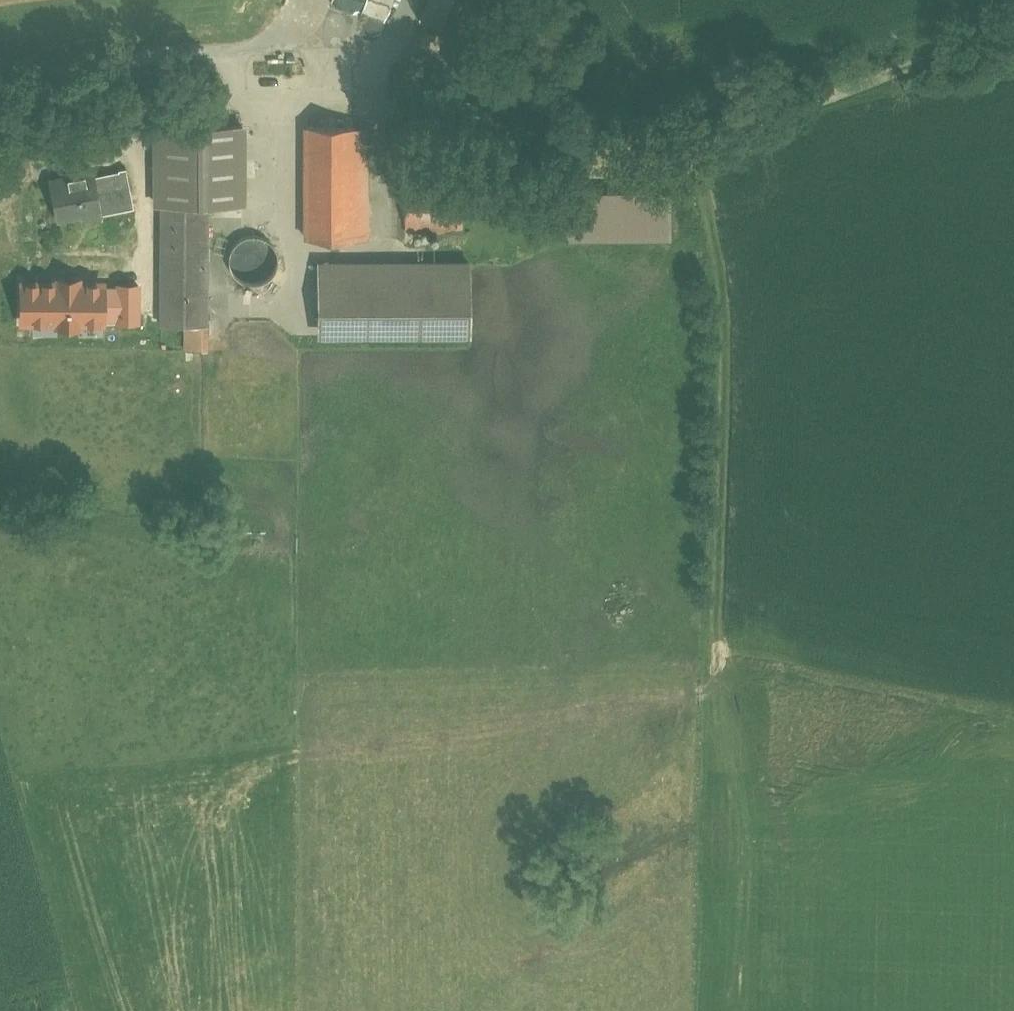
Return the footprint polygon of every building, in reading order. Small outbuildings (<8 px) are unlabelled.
[(243,126),(157,126),(157,200),(163,200),(163,326),(186,326),(207,326),(207,204),(243,204),(243,126)] [(367,126),(307,126),(307,238),(367,238),(367,126)] [(93,172),(51,180),(59,218),(99,210),(100,215),(134,208),(127,170),(94,176),(93,172)] [(463,192),(406,191),(406,228),(462,229),(463,192)] [(231,240),(233,283),(277,281),(274,238),(231,240)] [(470,262),(319,263),(319,335),(470,335),(470,262)] [(142,280),(20,280),(20,324),(142,324),(142,280)] [(186,326),(186,348),(207,348),(207,326),(186,326)]
